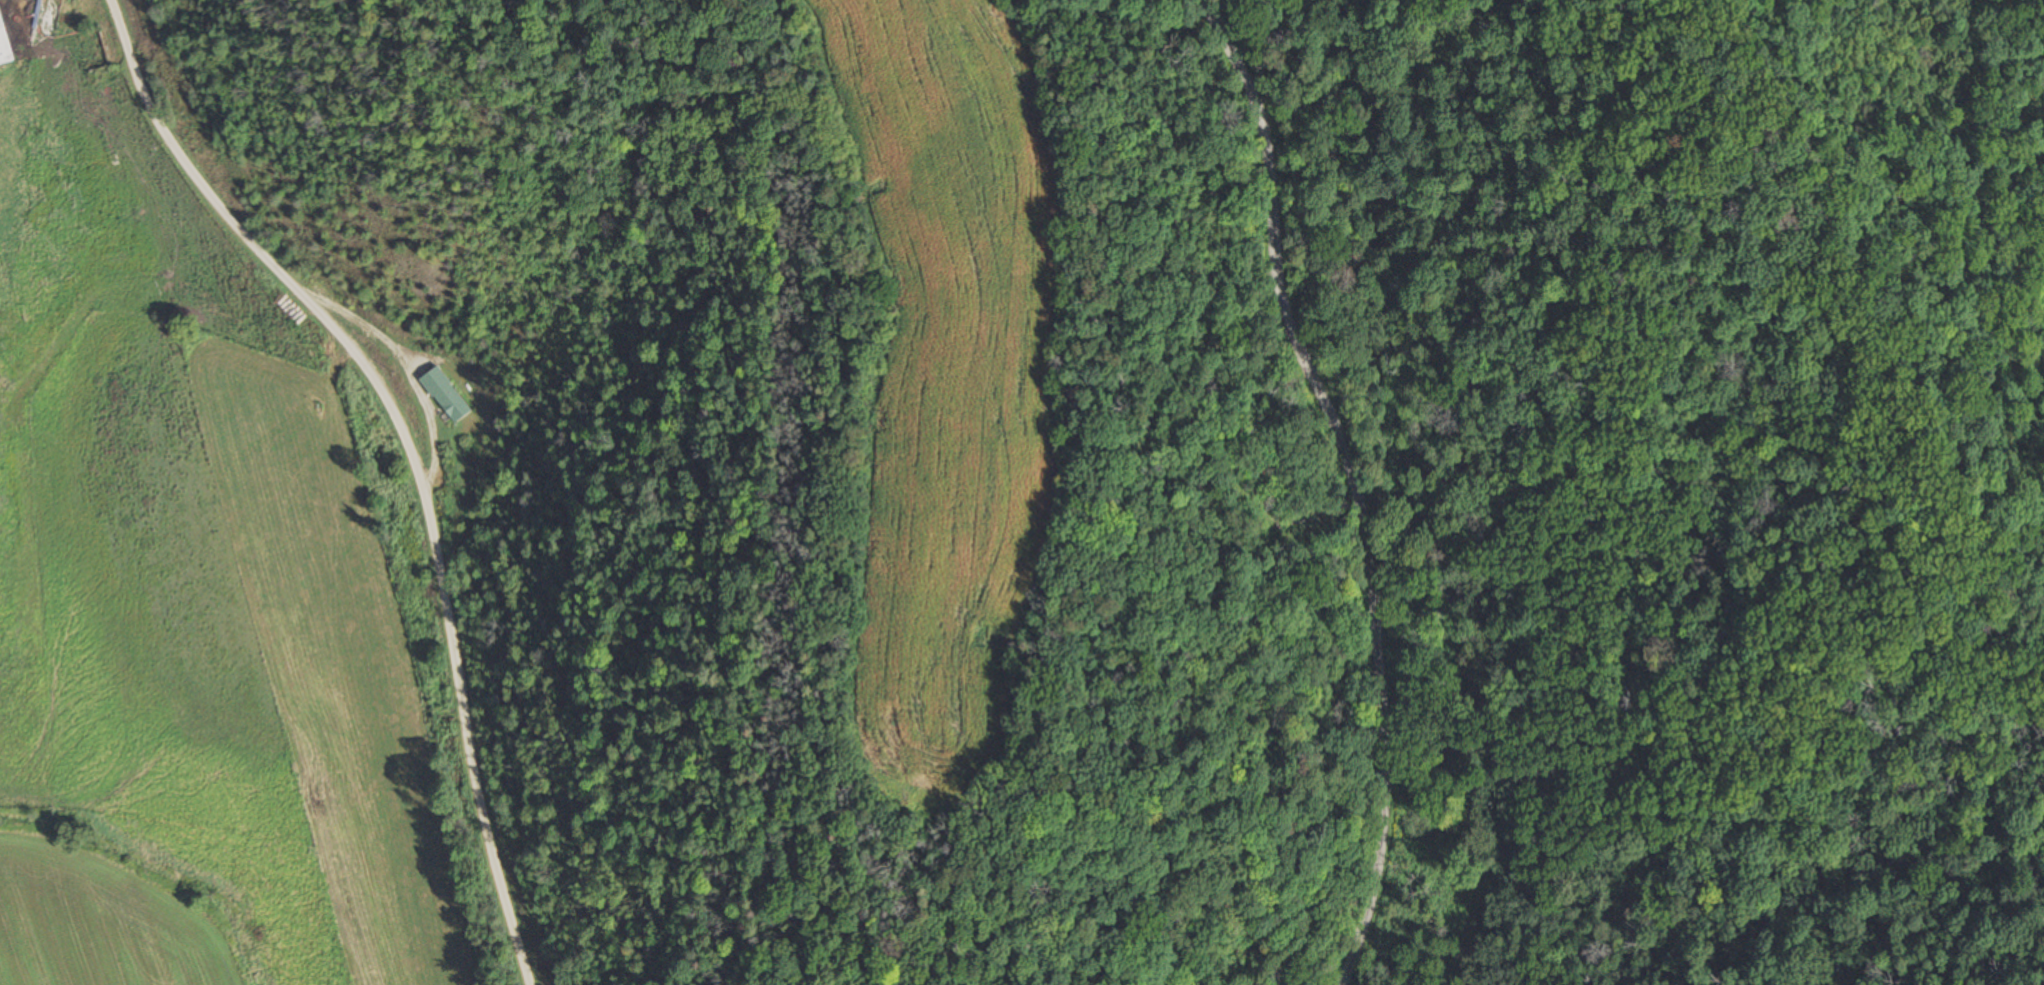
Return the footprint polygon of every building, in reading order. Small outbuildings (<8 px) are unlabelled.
[(9,61),(0,24),(0,63),(9,61)] [(451,426),(471,413),(437,365),(417,378),(451,426)]
